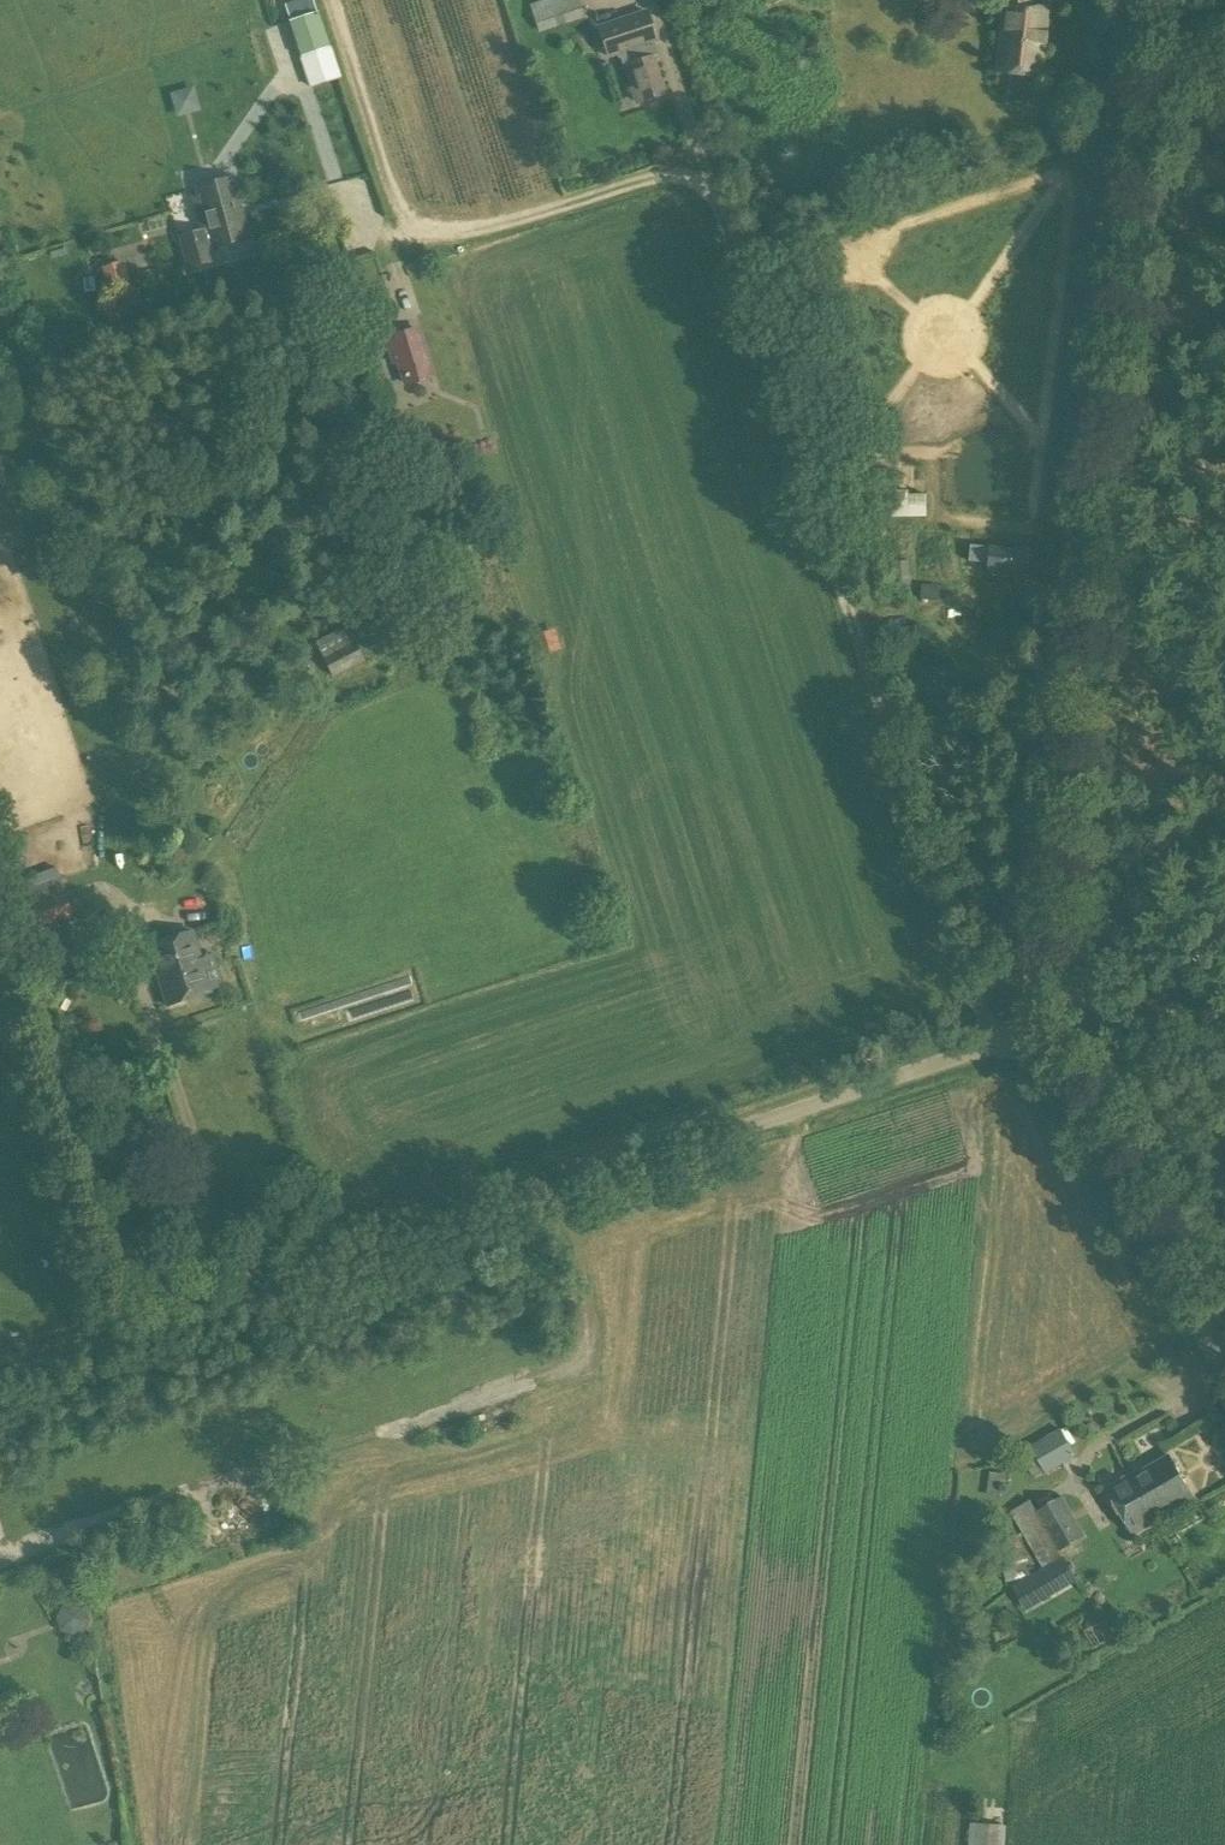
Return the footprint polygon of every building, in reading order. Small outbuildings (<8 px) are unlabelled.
[(585,18),(579,0),(545,0),(529,5),(538,33),(585,18)] [(1044,6),(1033,5),(1033,0),(1001,0),(1000,11),(1004,11),(999,62),(1019,64),(1018,73),(1037,75),(1044,6)] [(660,56),(656,43),(659,42),(647,9),(595,27),(607,59),(621,55),(637,102),(643,100),(644,103),(667,95),(654,58),(660,56)] [(310,85),(340,74),(317,11),(288,22),(310,85)] [(187,270),(214,263),(210,249),(250,238),(234,178),(198,187),(201,197),(195,198),(200,217),(203,230),(178,237),(187,270)] [(121,263),(100,269),(101,272),(106,290),(127,283),(121,263)] [(403,385),(433,376),(418,328),(388,337),(403,385)] [(895,474),(886,470),(877,475),(878,485),(887,490),(896,483),(895,474)] [(874,493),(874,519),(925,517),(924,491),(874,493)] [(1030,550),(992,545),(992,548),(973,545),(971,562),(990,565),(989,575),(1026,580),(1030,550)] [(891,587),(908,586),(907,562),(890,562),(891,587)] [(938,586),(920,585),(919,600),(937,601),(938,586)] [(538,657),(561,650),(555,630),(531,637),(538,657)] [(333,677),(365,661),(354,639),(322,655),(333,677)] [(74,921),(60,879),(5,896),(17,934),(41,926),(55,969),(89,958),(77,920),(74,921)] [(169,1006),(213,992),(194,930),(150,944),(169,1006)] [(1124,967),(1126,947),(1111,946),(1109,966),(1124,967)] [(1046,1474),(1078,1456),(1062,1428),(1030,1447),(1031,1449),(1021,1455),(1033,1477),(1044,1470),(1046,1474)] [(1129,1476),(1157,1524),(1168,1517),(1166,1515),(1195,1498),(1171,1455),(1142,1472),(1140,1469),(1129,1476)] [(991,1472),(987,1497),(1001,1499),(1005,1474),(991,1472)] [(1088,1537),(1063,1495),(1037,1511),(1031,1500),(1010,1512),(1043,1567),(1062,1556),(1060,1553),(1088,1537)] [(1006,1582),(1016,1580),(1008,1536),(1005,1521),(994,1523),(1006,1582)] [(1039,1602),(1078,1580),(1065,1557),(1026,1580),(1039,1602)] [(73,1603),(61,1607),(55,1619),(59,1632),(72,1637),(84,1633),(89,1621),(85,1608),(73,1603)] [(1005,1826),(969,1823),(967,1844),(1004,1844),(1005,1826)]
